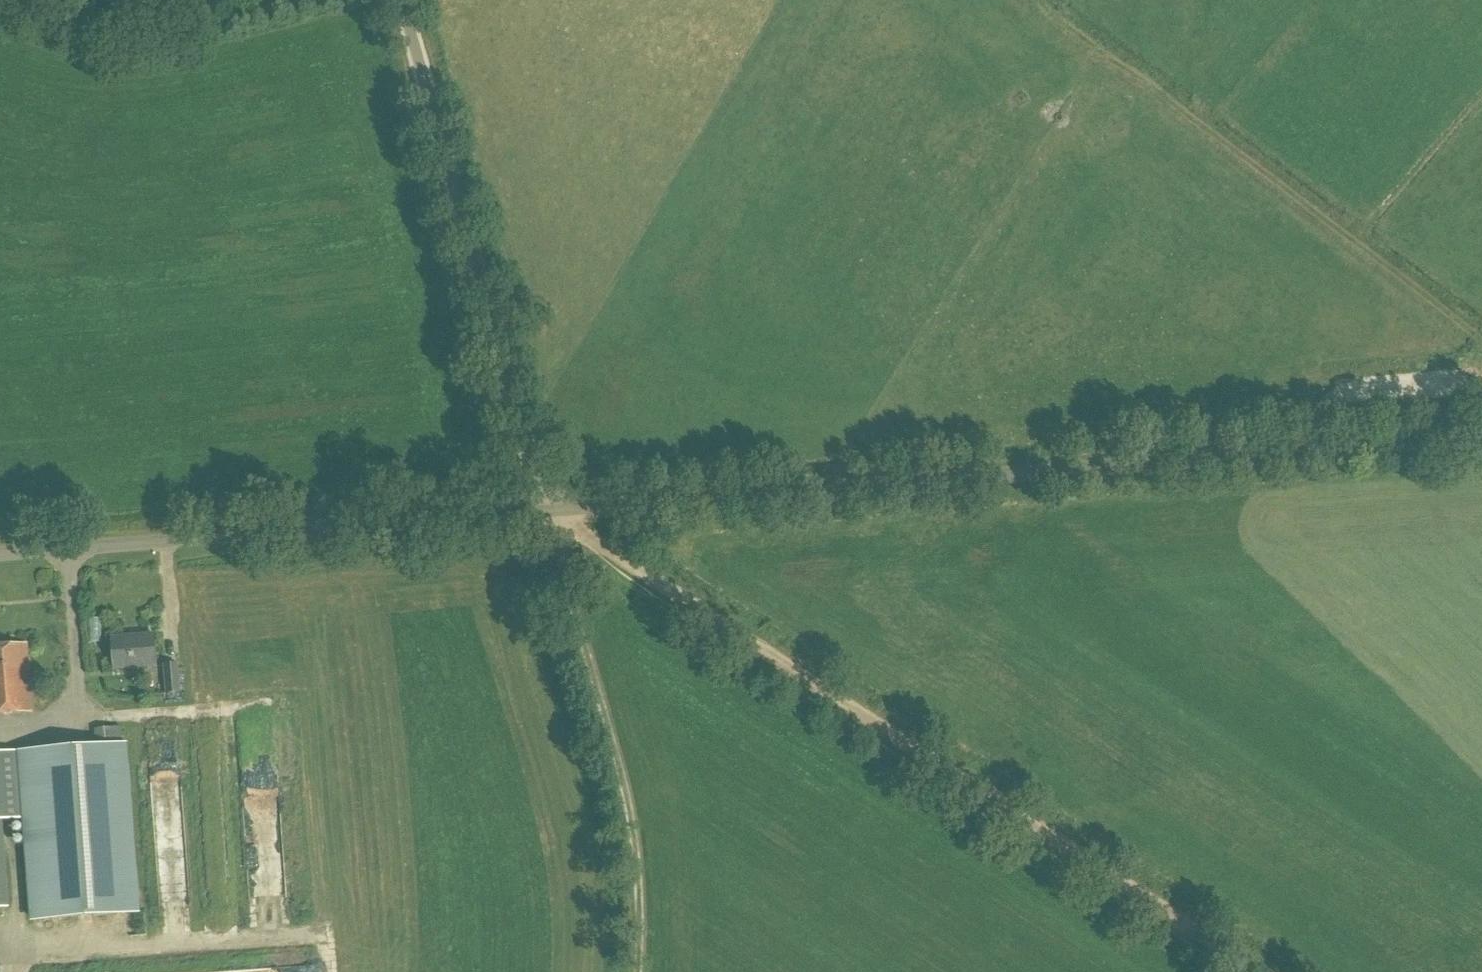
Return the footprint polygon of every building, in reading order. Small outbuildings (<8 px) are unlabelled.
[(91,13),(110,0),(82,0),(91,13)] [(112,637),(114,670),(156,666),(153,634),(112,637)] [(32,712),(27,645),(0,647),(0,715),(32,712)] [(164,666),(166,694),(180,693),(178,665),(164,666)] [(28,819),(36,920),(135,912),(123,745),(121,728),(93,729),(94,747),(23,753),(28,819)] [(10,908),(4,821),(28,819),(23,753),(0,754),(0,908),(10,908)]
